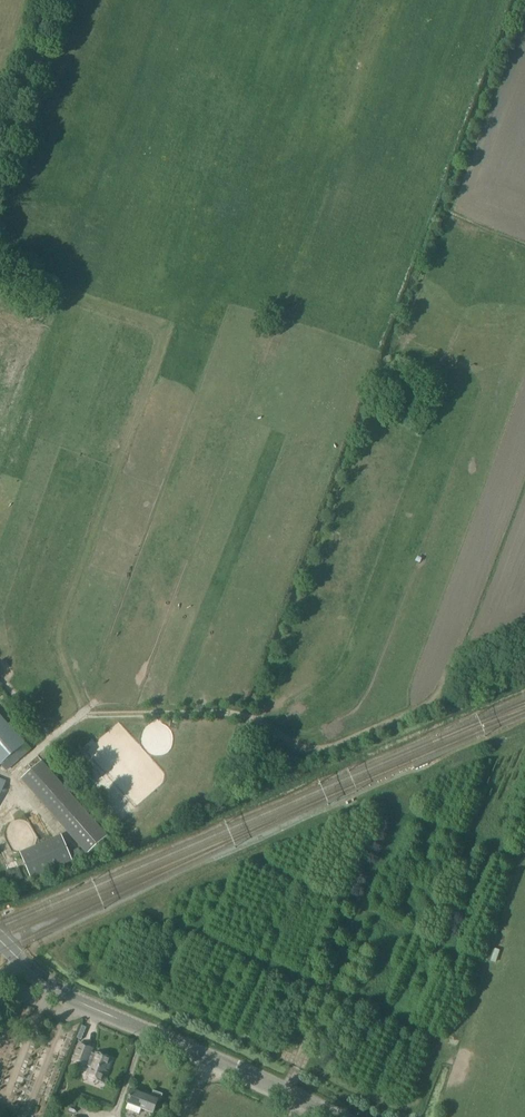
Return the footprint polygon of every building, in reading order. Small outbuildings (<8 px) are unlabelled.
[(26,744),(0,715),(0,766),(6,772),(30,751),(25,745),(26,744)] [(76,763),(70,756),(65,760),(71,767),(76,763)] [(21,779),(87,855),(108,836),(42,761),(21,779)] [(21,853),(32,879),(73,862),(62,836),(21,853)] [(89,1067),(87,1072),(85,1077),(104,1084),(113,1060),(96,1053),(95,1055),(92,1054),(94,1049),(79,1044),(72,1061),(87,1067),(87,1066),(89,1067)] [(127,1104),(128,1104),(126,1110),(139,1115),(141,1109),(153,1114),(158,1101),(160,1102),(163,1095),(154,1091),(151,1098),(132,1090),(127,1104)]
